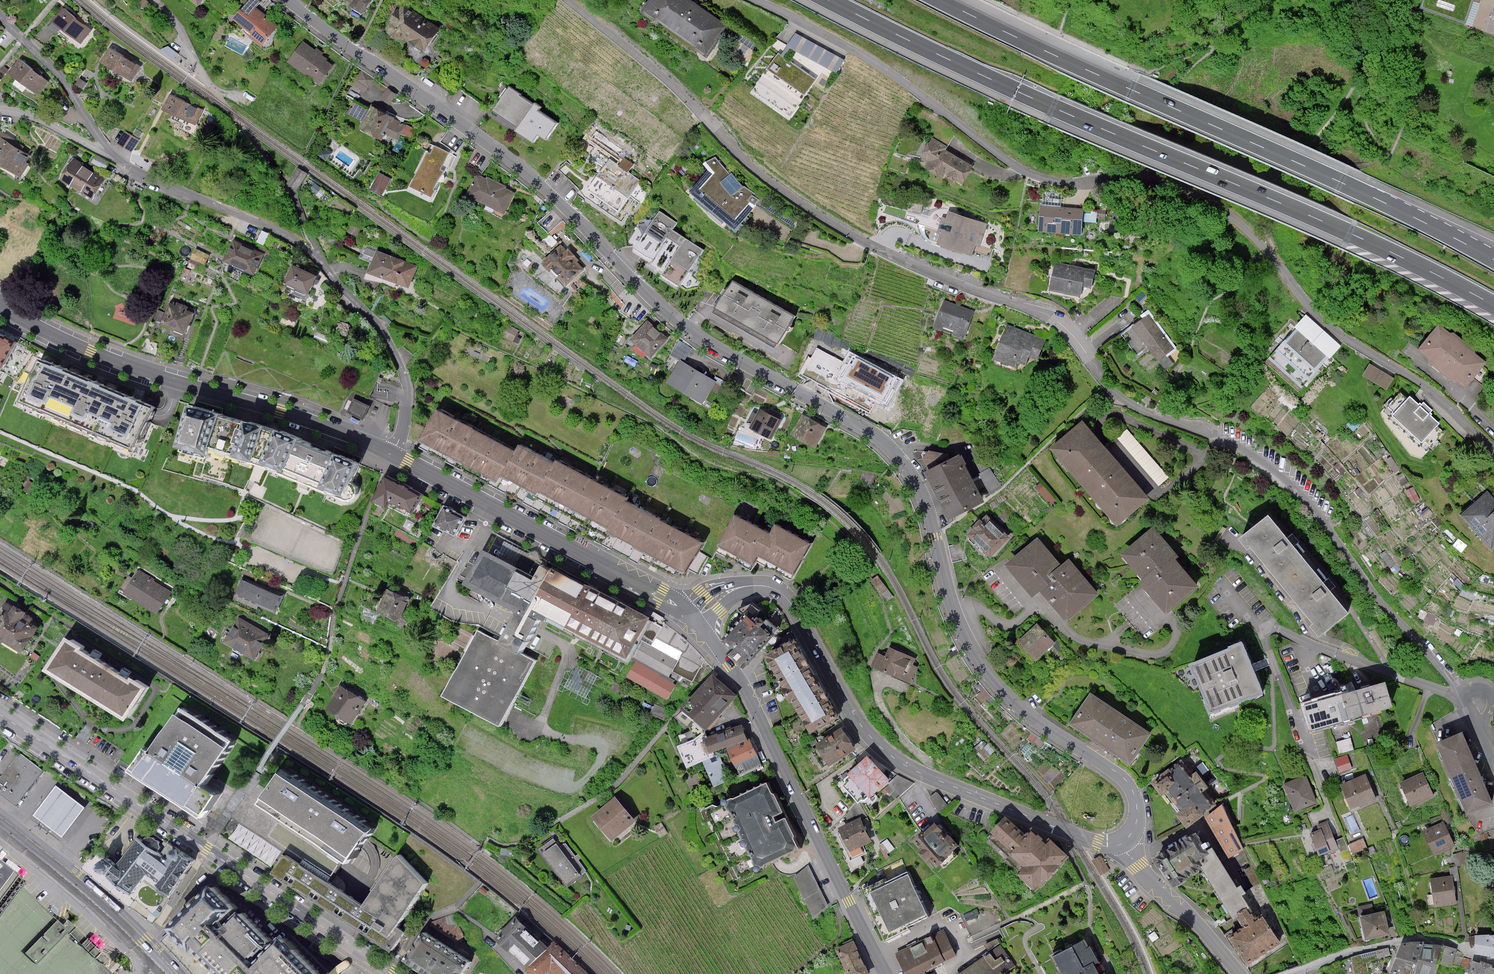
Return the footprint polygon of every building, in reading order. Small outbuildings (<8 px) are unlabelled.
[(236,16),(267,42),(283,23),(256,0),(250,0),(236,16)] [(353,2),(373,11),(378,0),(354,0),(353,2)] [(654,13),(707,48),(705,51),(718,59),(729,43),(726,41),(736,26),(696,0),(663,0),(654,13)] [(1421,13),(1466,27),(1475,0),(1425,0),(1421,13)] [(410,6),(392,32),(406,42),(409,38),(429,52),(444,30),(410,6)] [(56,22),(84,44),(95,30),(67,8),(56,22)] [(793,34),(788,49),(841,68),(846,53),(793,34)] [(306,42),(292,61),(324,84),(338,65),(306,42)] [(112,48),(103,64),(135,81),(143,66),(112,48)] [(826,82),(786,53),(758,91),(798,120),(826,82)] [(12,73),(44,96),(54,82),(23,59),(12,73)] [(363,71),(355,84),(368,93),(377,80),(363,71)] [(513,87),(498,110),(524,126),(538,102),(513,87)] [(392,101),(394,94),(385,92),(384,99),(392,101)] [(174,95),(167,109),(200,125),(207,111),(174,95)] [(373,110),(356,101),(350,114),(363,120),(367,129),(388,139),(391,132),(404,139),(411,124),(401,120),(403,116),(376,103),(373,110)] [(547,108),(538,102),(524,126),(520,132),(538,143),(544,134),(552,139),(562,122),(545,111),(547,108)] [(2,173),(6,167),(25,178),(32,165),(30,163),(36,153),(0,131),(0,172),(2,173)] [(128,131),(121,144),(135,152),(142,139),(128,131)] [(983,168),(939,140),(929,157),(939,163),(936,168),(951,178),(955,171),(974,183),(983,168)] [(436,155),(433,153),(418,187),(440,196),(442,191),(440,189),(447,173),(444,171),(451,153),(439,148),(436,155)] [(77,157),(64,180),(97,200),(109,178),(106,177),(105,174),(77,157)] [(723,174),(710,190),(746,220),(757,204),(766,209),(770,201),(751,189),(739,174),(736,175),(722,159),(712,164),(723,174)] [(614,160),(592,191),(624,212),(644,180),(614,160)] [(291,182),(301,187),(308,171),(298,166),(291,182)] [(383,194),(393,178),(381,171),(372,187),(383,194)] [(479,175),(469,197),(507,214),(516,191),(479,175)] [(1045,205),(1042,232),(1085,236),(1087,209),(1045,205)] [(664,210),(638,249),(657,262),(654,266),(686,287),(711,250),(680,229),(684,223),(664,210)] [(948,232),(945,243),(978,253),(981,243),(984,244),(991,221),(954,210),(952,216),(947,215),(943,230),(948,232)] [(268,255),(237,241),(228,262),(258,275),(268,255)] [(586,269),(562,245),(544,262),(568,286),(586,269)] [(196,247),(190,265),(205,270),(211,252),(196,247)] [(369,271),(410,286),(418,265),(377,250),(369,271)] [(1098,271),(1057,263),(1051,292),(1084,299),(1086,287),(1095,289),(1098,271)] [(298,265),(290,284),(314,295),(322,276),(298,265)] [(733,282),(716,312),(779,347),(796,317),(733,282)] [(196,309),(172,299),(160,323),(184,334),(196,309)] [(944,300),(933,329),(964,340),(975,311),(944,300)] [(1153,314),(1122,337),(1136,356),(1150,346),(1163,363),(1180,350),(1153,314)] [(1348,347),(1309,315),(1302,325),(1293,318),(1268,349),(1275,355),(1268,363),(1303,391),(1324,365),(1330,369),(1348,347)] [(670,338),(648,320),(632,340),(653,358),(670,338)] [(1441,323),(1422,348),(1433,356),(1432,361),(1454,378),(1458,377),(1470,386),(1489,360),(1478,351),(1478,349),(1457,331),(1452,331),(1441,323)] [(1004,326),(993,361),(1018,369),(1019,364),(1026,365),(1029,354),(1038,357),(1044,339),(1004,326)] [(0,340),(0,368),(9,373),(23,345),(2,335),(0,340)] [(850,352),(836,379),(889,407),(903,379),(850,352)] [(158,404),(47,356),(25,405),(137,453),(158,404)] [(682,360),(669,383),(704,403),(717,381),(682,360)] [(1363,375),(1388,388),(1395,376),(1370,362),(1363,375)] [(1392,412),(1408,396),(1402,390),(1386,406),(1392,412)] [(365,418),(368,412),(376,416),(381,407),(356,395),(349,411),(365,418)] [(1409,398),(1393,416),(1423,443),(1439,425),(1409,398)] [(230,415),(200,407),(189,448),(219,456),(230,415)] [(513,451),(438,409),(421,439),(496,482),(500,476),(513,451)] [(762,409),(751,428),(773,439),(783,420),(762,409)] [(803,416),(793,437),(816,448),(826,428),(803,416)] [(1081,423),(1050,450),(1118,528),(1150,501),(1081,423)] [(275,428),(254,424),(246,459),(265,464),(275,428)] [(287,431),(274,463),(296,473),(297,469),(308,444),(310,440),(287,431)] [(345,458),(308,444),(297,469),(335,483),(345,458)] [(513,451),(500,476),(537,496),(539,492),(553,465),(518,445),(513,451)] [(947,446),(923,455),(927,466),(951,458),(947,446)] [(958,456),(926,473),(949,519),(982,502),(958,456)] [(1146,466),(1159,483),(1168,477),(1151,456),(1143,463),(1146,466)] [(335,483),(333,489),(357,498),(369,465),(345,458),(335,483)] [(553,465),(539,492),(610,531),(625,503),(628,499),(556,460),(553,465)] [(991,466),(980,473),(992,493),(1004,486),(991,466)] [(427,497),(387,477),(373,503),(388,511),(392,503),(417,515),(427,497)] [(1461,516),(1492,549),(1493,546),(1493,501),(1486,492),(1461,516)] [(610,531),(608,534),(686,573),(703,544),(625,503),(610,531)] [(467,520),(443,508),(434,526),(458,538),(467,520)] [(986,515),(966,538),(993,561),(1013,539),(986,515)] [(1266,515),(1238,539),(1312,624),(1309,627),(1320,640),(1351,613),(1266,515)] [(734,516),(718,546),(754,564),(758,556),(794,575),(810,543),(772,524),(767,533),(734,516)] [(1151,528),(1120,557),(1142,581),(1141,587),(1169,617),(1200,589),(1175,561),(1178,558),(1151,528)] [(631,674),(659,622),(494,535),(465,589),(517,616),(504,642),(523,653),(538,626),(631,674)] [(1038,539),(1005,566),(1035,602),(1045,593),(1056,584),(1050,576),(1062,566),(1038,539)] [(1069,561),(1062,566),(1050,576),(1056,584),(1045,593),(1068,621),(1099,596),(1069,561)] [(175,590),(138,569),(130,576),(120,591),(161,615),(175,590)] [(286,596),(245,579),(238,595),(279,612),(286,596)] [(807,592),(803,596),(808,602),(816,594),(811,589),(807,592)] [(411,600),(389,591),(381,611),(403,620),(411,600)] [(0,614),(0,642),(30,658),(47,628),(39,623),(42,618),(8,600),(0,614)] [(736,646),(731,651),(747,665),(776,630),(748,607),(724,636),(736,646)] [(662,623),(665,619),(655,613),(653,617),(662,623)] [(274,633),(241,616),(227,643),(260,660),(274,633)] [(1037,626),(1018,645),(1037,664),(1056,645),(1037,626)] [(504,642),(480,629),(445,694),(502,725),(538,661),(523,653),(504,642)] [(152,685),(74,636),(54,668),(132,717),(152,685)] [(794,639),(764,656),(809,735),(839,718),(794,639)] [(1240,645),(1190,665),(1211,716),(1261,695),(1240,645)] [(877,652),(871,666),(910,684),(917,667),(913,665),(916,658),(889,646),(885,655),(877,652)] [(715,677),(685,711),(709,732),(738,697),(715,677)] [(1384,681),(1302,706),(1310,732),(1392,707),(1384,681)] [(371,702),(344,687),(331,711),(357,726),(371,702)] [(1090,694),(1068,725),(1130,768),(1152,737),(1090,694)] [(152,755),(141,771),(213,821),(225,804),(210,793),(241,750),(189,713),(157,758),(152,755)] [(743,725),(705,737),(710,754),(748,742),(743,725)] [(842,727),(816,744),(829,765),(856,749),(842,727)] [(1462,734),(1436,745),(1468,817),(1493,806),(1462,734)] [(687,763),(705,759),(701,739),(683,742),(687,763)] [(751,741),(730,751),(740,773),(761,764),(751,741)] [(132,767),(137,771),(154,748),(150,744),(132,767)] [(1191,750),(1152,784),(1189,828),(1214,807),(1203,795),(1210,789),(1208,787),(1216,780),(1191,750)] [(21,753),(0,782),(0,793),(20,807),(46,771),(21,753)] [(1338,771),(1353,770),(1351,754),(1337,755),(1338,771)] [(866,758),(845,778),(867,800),(888,780),(866,758)] [(377,831),(285,772),(264,804),(356,863),(377,831)] [(1367,774),(1341,785),(1351,811),(1377,800),(1367,774)] [(1422,774),(1398,785),(1410,809),(1433,798),(1422,774)] [(1307,775),(1283,785),(1295,814),(1319,804),(1307,775)] [(36,814),(65,836),(89,805),(60,783),(36,814)] [(765,783),(730,800),(729,806),(762,871),(802,851),(785,818),(777,822),(774,817),(783,812),(774,794),(770,793),(765,783)] [(616,797),(592,818),(613,842),(637,822),(616,797)] [(1223,805),(1204,818),(1229,859),(1243,850),(1223,805)] [(860,813),(835,824),(850,861),(866,854),(863,846),(873,842),(860,813)] [(1005,817),(990,833),(1009,850),(1006,853),(1021,866),(1015,873),(1036,892),(1068,856),(1050,840),(1047,844),(1032,830),(1026,836),(1005,817)] [(244,820),(233,836),(273,865),(284,849),(244,820)] [(921,833),(913,841),(937,868),(958,846),(937,822),(921,833)] [(1445,823),(1422,833),(1434,858),(1456,848),(1445,823)] [(1330,825),(1309,835),(1319,858),(1340,849),(1330,825)] [(1201,835),(1167,855),(1188,883),(1212,871),(1216,856),(1213,852),(1205,838),(1201,835)] [(172,858),(142,836),(115,873),(140,891),(154,874),(176,889),(195,860),(178,849),(172,858)] [(560,846),(553,837),(539,847),(568,885),(588,870),(580,859),(582,857),(578,853),(576,855),(566,842),(560,846)] [(1352,853),(1368,846),(1364,837),(1348,844),(1352,853)] [(1216,856),(1212,871),(1242,917),(1253,910),(1256,910),(1248,896),(1254,893),(1248,884),(1242,887),(1219,849),(1213,852),(1216,856)] [(400,851),(369,904),(400,925),(427,878),(400,851)] [(369,904),(291,853),(279,872),(398,949),(410,931),(400,925),(369,904)] [(1099,855),(1094,859),(1103,874),(1109,870),(1099,855)] [(13,867),(0,860),(0,892),(13,867)] [(809,866),(795,878),(813,917),(827,907),(809,866)] [(908,874),(868,893),(889,935),(928,916),(908,874)] [(1455,876),(1432,880),(1437,909),(1460,905),(1455,876)] [(220,880),(171,930),(210,973),(332,973),(289,932),(280,940),(252,911),(245,906),(220,880)] [(1285,946),(1267,918),(1260,922),(1253,910),(1242,917),(1250,930),(1235,939),(1253,966),(1285,946)] [(1384,912),(1359,917),(1365,941),(1389,935),(1384,912)] [(517,917),(494,939),(527,968),(550,945),(517,917)] [(85,940),(86,938),(69,919),(63,924),(59,920),(24,952),(35,964),(70,932),(85,949),(89,945),(85,940)] [(895,953),(905,973),(926,973),(925,971),(956,957),(943,930),(895,953)] [(410,961),(429,973),(462,973),(471,960),(430,931),(410,961)] [(1474,936),(1476,953),(1492,958),(1493,959),(1493,960),(1493,936),(1474,936)] [(853,940),(834,949),(845,973),(868,973),(853,940)] [(1053,957),(1063,973),(1103,973),(1085,940),(1053,957)] [(527,968),(526,971),(529,973),(544,973),(548,971),(551,973),(582,973),(550,945),(527,968)] [(999,945),(958,973),(957,973),(1004,973),(1014,967),(999,945)] [(1392,969),(1404,973),(1436,973),(1441,964),(1451,966),(1457,952),(1442,947),(1402,946),(1392,969)] [(1472,959),(1468,973),(1493,973),(1493,968),(1472,959)]
